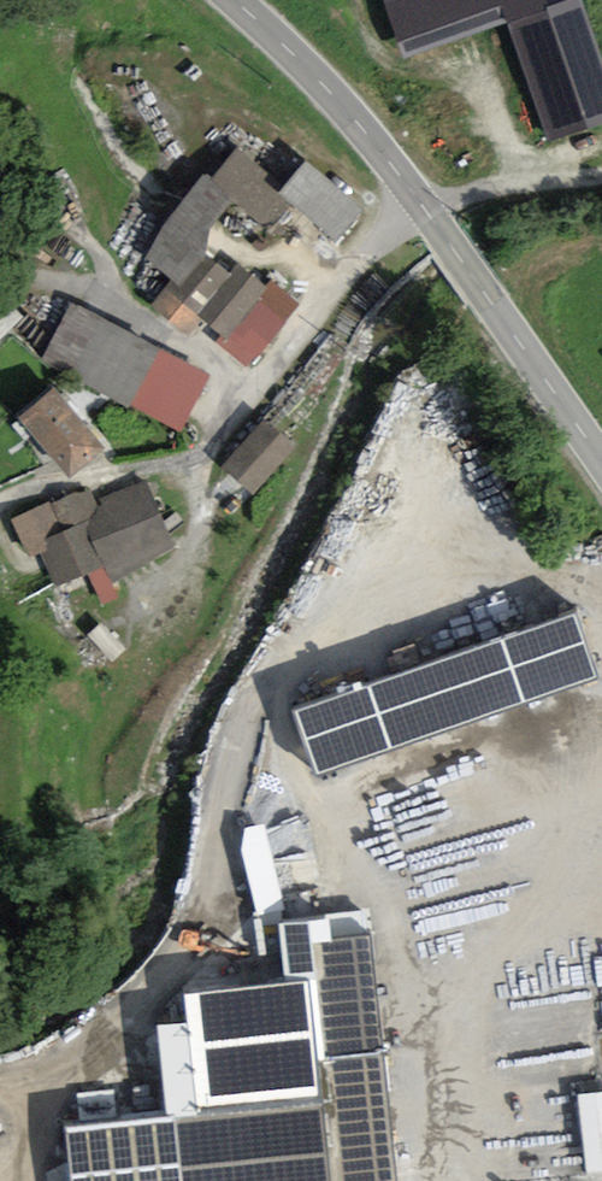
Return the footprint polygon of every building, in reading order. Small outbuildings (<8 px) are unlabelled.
[(380,1),(399,53),(501,16),(543,132),(601,111),(601,88),(570,0),(383,0),(380,1)] [(213,186),(203,178),(144,252),(176,277),(154,304),(190,333),(204,316),(223,332),(216,340),(249,366),(301,301),(272,278),(267,283),(238,261),(231,270),(208,252),(210,224),(231,199),(267,228),(292,196),(338,232),(360,204),(307,162),(283,192),(237,155),(213,186)] [(211,371),(69,301),(39,360),(181,431),(211,371)] [(103,444),(53,386),(18,415),(68,474),(103,444)] [(297,444),(266,418),(224,469),(255,494),(297,444)] [(73,491),(12,519),(28,554),(39,549),(55,584),(86,569),(101,603),(120,594),(115,584),(181,553),(147,481),(100,503),(93,489),(73,491)] [(287,711),(310,776),(592,676),(569,612),(287,711)] [(290,900),(276,839),(278,838),(271,810),(244,816),(264,906),(290,900)] [(66,1120),(73,1180),(402,1180),(376,928),(316,934),(328,1055),(250,1063),(247,1033),(185,1039),(192,1107),(66,1120)] [(579,1093),(587,1171),(601,1170),(601,1090),(579,1093)]
